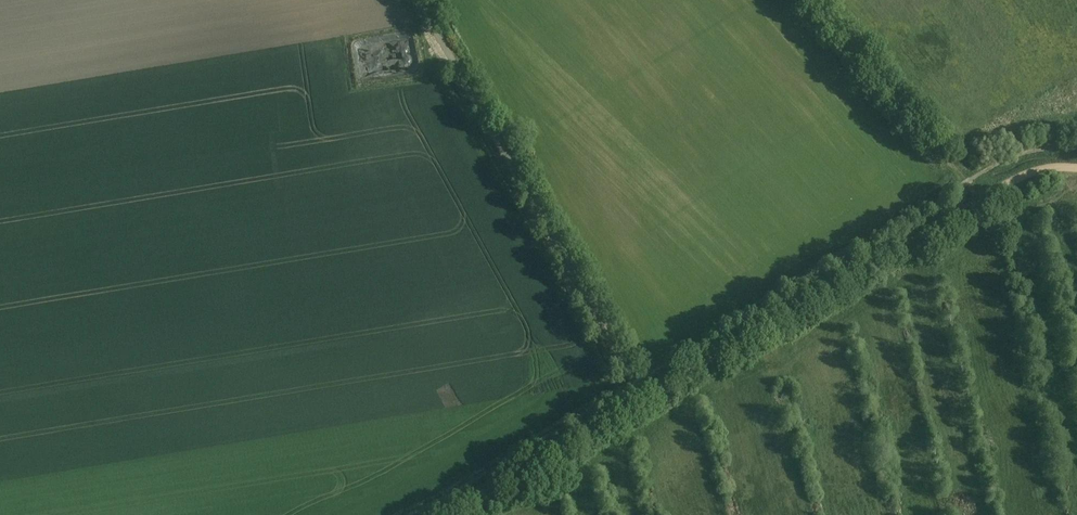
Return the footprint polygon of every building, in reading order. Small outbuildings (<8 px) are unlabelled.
[(365,63),(373,69),(378,62),(370,57),(365,63)]
